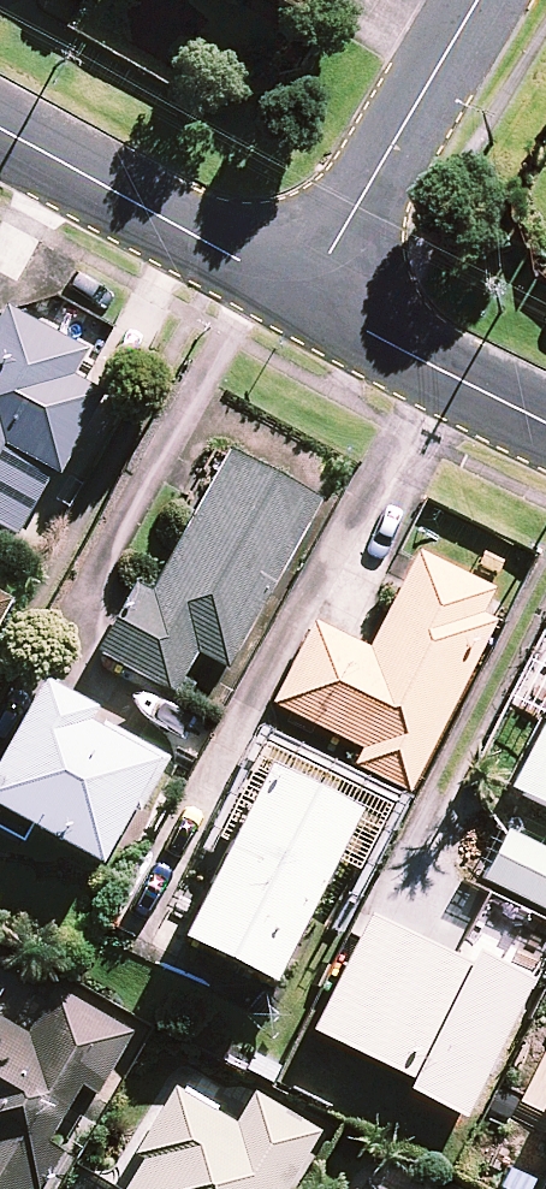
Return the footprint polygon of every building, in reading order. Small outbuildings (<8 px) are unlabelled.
[(296,11),(303,0),(278,0),(296,11)] [(5,310),(0,318),(0,528),(16,537),(97,393),(67,376),(80,353),(5,310)] [(318,503),(227,453),(150,594),(135,586),(99,653),(173,694),(195,652),(227,669),(318,503)] [(502,600),(415,557),(368,652),(313,625),(273,705),(361,749),(353,765),(406,792),(502,600)] [(39,687),(0,752),(0,812),(97,869),(161,759),(39,687)] [(509,789),(545,808),(545,719),(509,789)] [(352,815),(265,771),(180,939),(267,983),(352,815)] [(505,833),(482,880),(545,912),(545,853),(505,833)] [(462,1118),(531,979),(375,902),(312,1031),(409,1079),(404,1089),(462,1118)] [(59,1149),(47,1141),(80,1085),(94,1094),(129,1035),(54,990),(28,1033),(25,1032),(23,1031),(21,1031),(19,1030),(16,1029),(14,1029),(11,1029),(9,1029),(7,1029),(4,1029),(2,1030),(0,1031),(0,1188),(35,1188),(59,1149)] [(312,1139),(251,1103),(237,1126),(174,1088),(135,1154),(143,1159),(125,1188),(283,1188),(312,1139)]
